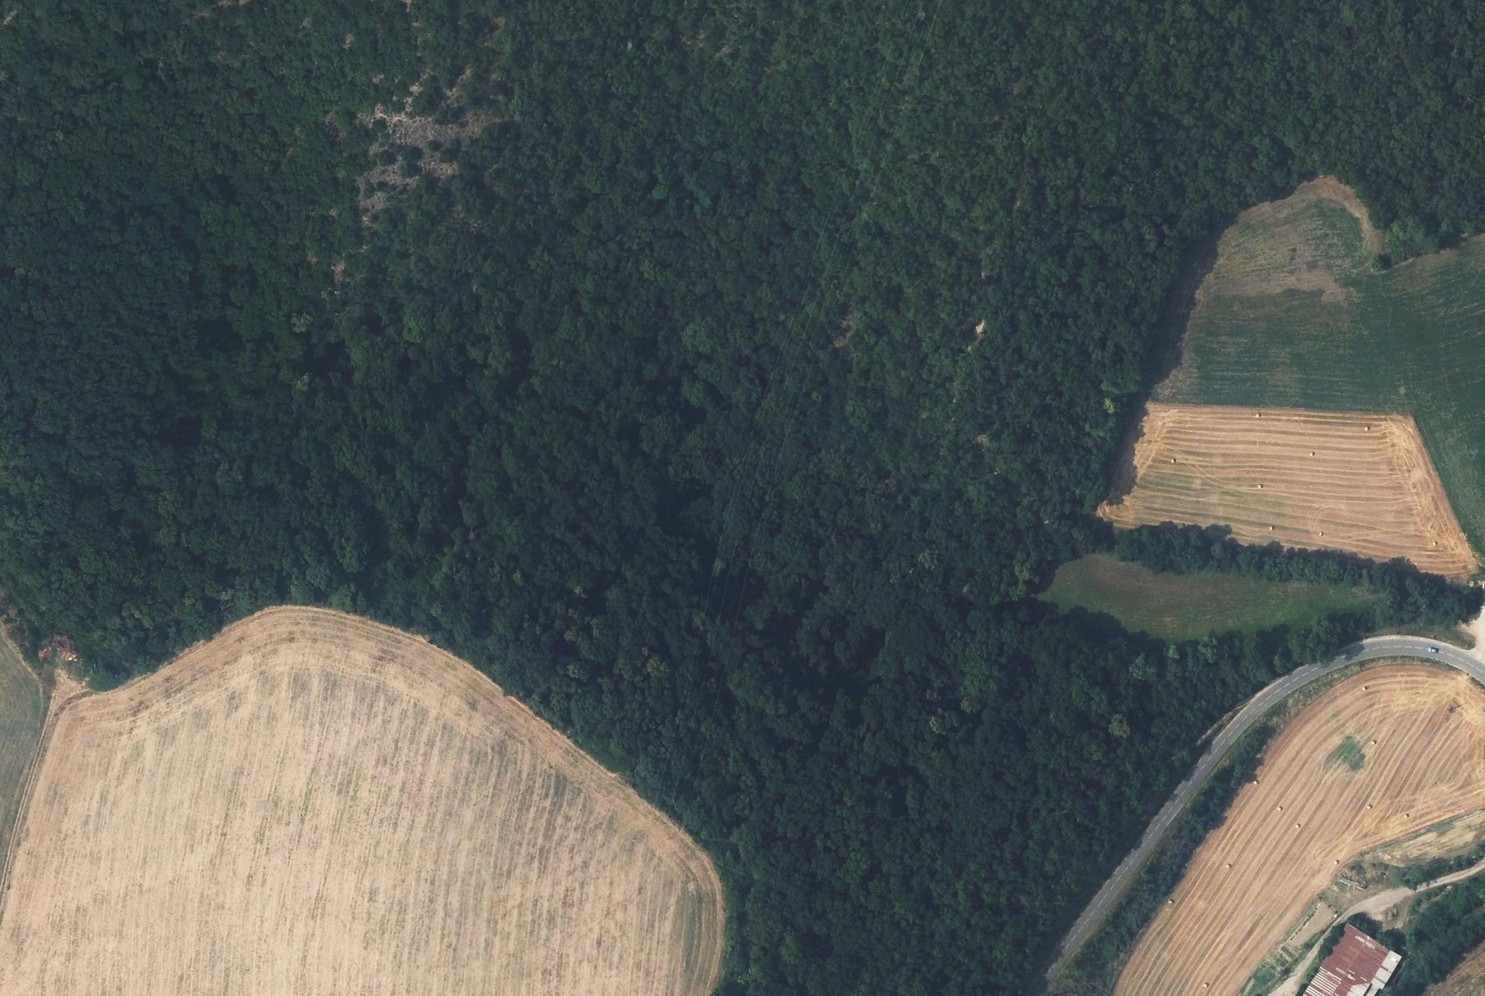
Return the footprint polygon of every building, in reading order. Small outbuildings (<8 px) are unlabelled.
[(1467,226),(1460,229),(1462,235),(1469,232),(1467,226)] [(1309,995),(1373,995),(1378,987),(1384,990),(1404,954),(1347,924),(1309,995)]
